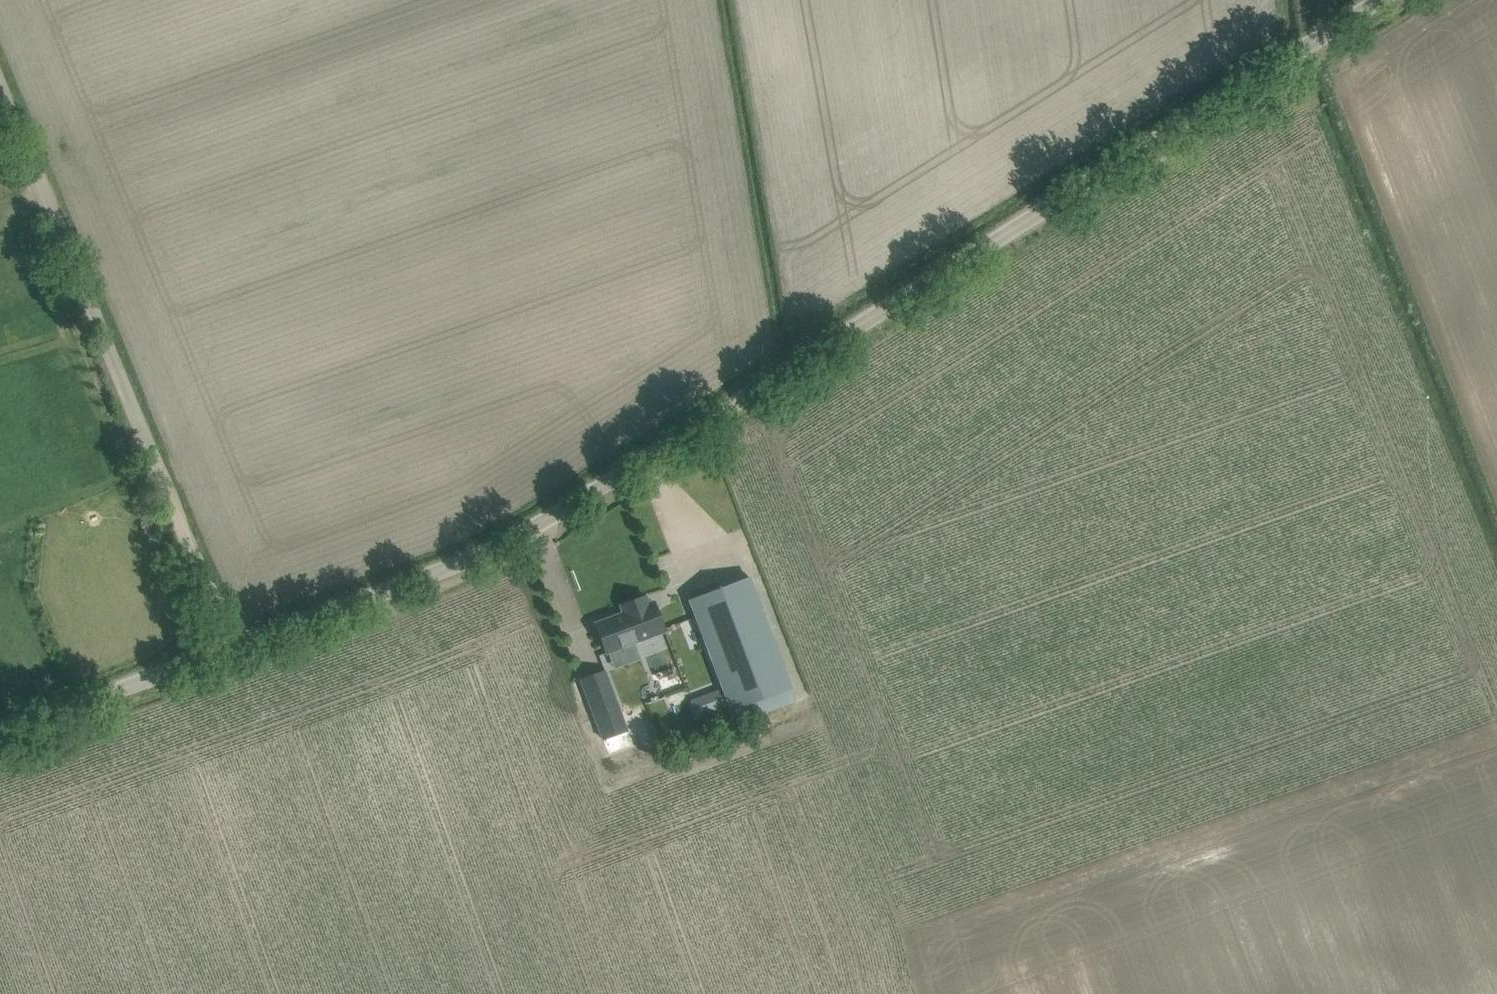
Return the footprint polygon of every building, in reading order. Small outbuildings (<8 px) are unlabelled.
[(749,577),(689,600),(732,711),(792,688),(749,577)] [(603,645),(606,653),(664,631),(654,601),(648,603),(646,596),(621,605),(623,613),(595,623),(599,632),(595,634),(600,647),(603,645)] [(613,692),(588,701),(595,717),(619,708),(613,692)]
